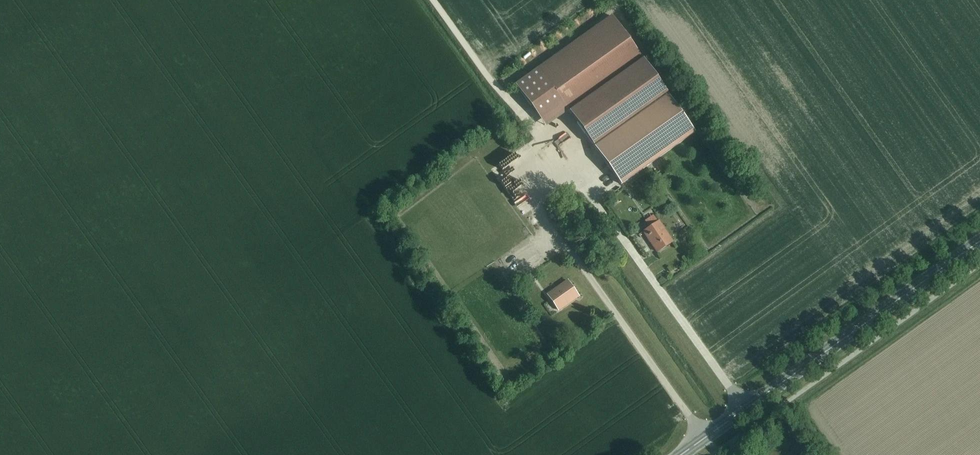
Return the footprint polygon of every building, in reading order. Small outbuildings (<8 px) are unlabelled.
[(567,108),(641,56),(613,16),(539,69),(567,108)] [(592,144),(666,91),(658,80),(662,78),(654,67),(650,70),(641,56),(567,108),(592,144)] [(695,132),(666,91),(592,144),(621,184),(695,132)] [(648,228),(644,231),(657,252),(673,241),(659,221),(656,223),(652,216),(644,222),(648,228)] [(559,310),(579,296),(568,280),(548,295),(559,310)]
